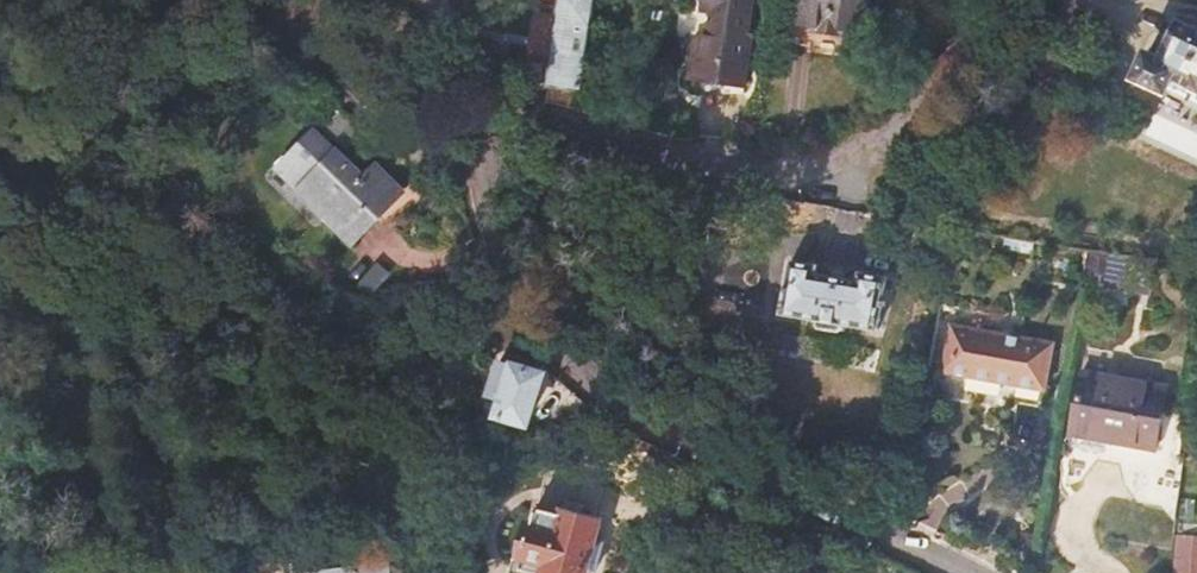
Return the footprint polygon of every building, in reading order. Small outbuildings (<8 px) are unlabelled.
[(577,111),(587,60),(594,0),(558,0),(545,103),(577,111)] [(756,0),(701,0),(685,75),(747,88),(756,0)] [(797,20),(815,23),(814,29),(849,34),(850,27),(869,31),(873,0),(800,0),(797,20)] [(1179,24),(1164,57),(1147,51),(1136,74),(1164,87),(1172,74),(1196,86),(1196,31),(1179,24)] [(372,163),(362,174),(311,127),(275,161),(296,182),(296,187),(351,239),(401,190),(372,163)] [(1153,257),(1108,249),(1105,273),(1148,281),(1153,257)] [(784,313),(818,318),(817,324),(822,329),(839,331),(847,324),(880,330),(888,276),(863,272),(861,282),(817,274),(817,265),(793,261),(784,313)] [(1055,336),(954,317),(944,366),(1048,383),(1055,336)] [(496,415),(524,423),(538,374),(497,363),(490,381),(497,383),(495,393),(501,395),(496,415)] [(1080,372),(1069,434),(1154,447),(1165,386),(1080,372)] [(1165,503),(1178,514),(1185,453),(1154,447),(1069,434),(1061,484),(1086,470),(1102,456),(1123,459),(1141,500),(1165,503)] [(588,566),(596,568),(604,542),(595,540),(598,523),(537,506),(522,555),(549,563),(547,572),(586,572),(588,566)] [(1180,535),(1177,572),(1196,572),(1196,537),(1180,535)] [(791,572),(813,572),(815,567),(794,562),(791,572)]
